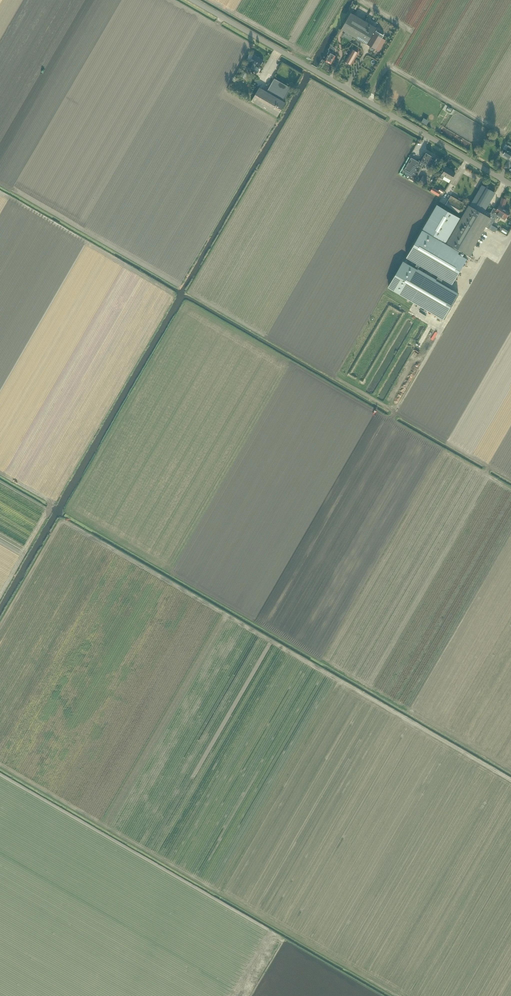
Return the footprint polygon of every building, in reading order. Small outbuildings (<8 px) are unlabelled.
[(377,27),(351,13),(341,29),(367,44),(377,27)] [(367,45),(378,51),(385,40),(382,38),(384,35),(376,30),(367,45)] [(327,62),(328,62),(331,64),(336,56),(333,54),(334,52),(333,52),(335,47),(331,45),(329,49),(330,50),(327,54),(328,55),(325,61),(327,62)] [(351,65),(358,53),(352,49),(345,62),(351,65)] [(258,57),(259,56),(255,54),(248,66),(248,67),(247,69),(253,73),(255,70),(255,69),(256,66),(259,68),(263,60),(258,57)] [(286,102),(283,101),(291,88),(275,78),(267,92),(260,87),(251,102),(277,117),(286,102)] [(501,153),(503,154),(510,159),(510,158),(510,147),(508,145),(506,150),(504,149),(501,153)] [(411,158),(403,171),(411,176),(409,178),(414,181),(422,167),(424,163),(427,165),(431,167),(435,160),(431,158),(432,157),(431,156),(432,155),(429,154),(429,155),(425,153),(423,157),(422,156),(421,158),(422,158),(421,161),(420,161),(419,162),(411,158)] [(445,176),(451,180),(455,173),(452,171),(452,170),(447,167),(442,175),(441,174),(439,177),(443,179),(445,176)] [(483,185),(471,206),(483,214),(485,210),(484,210),(495,192),(485,187),(486,186),(484,185),(484,186),(483,185)] [(440,188),(439,191),(434,188),(432,192),(439,196),(441,192),(442,193),(444,190),(440,188)] [(451,195),(446,205),(459,213),(465,203),(451,195)] [(461,219),(447,243),(469,256),(473,249),(486,227),(489,229),(495,232),(497,229),(492,225),(497,215),(505,220),(507,218),(510,212),(506,210),(505,210),(504,209),(504,208),(507,199),(502,198),(500,206),(499,206),(497,210),(493,208),(490,213),(485,210),(483,214),(471,206),(470,206),(469,206),(461,220),(461,219)] [(437,205),(423,229),(445,242),(459,217),(437,205)] [(423,230),(406,257),(417,263),(414,268),(440,283),(443,279),(452,284),(465,261),(467,258),(458,253),(459,252),(423,230)] [(404,262),(389,288),(438,317),(443,320),(458,293),(440,283),(414,268),(404,262)]
